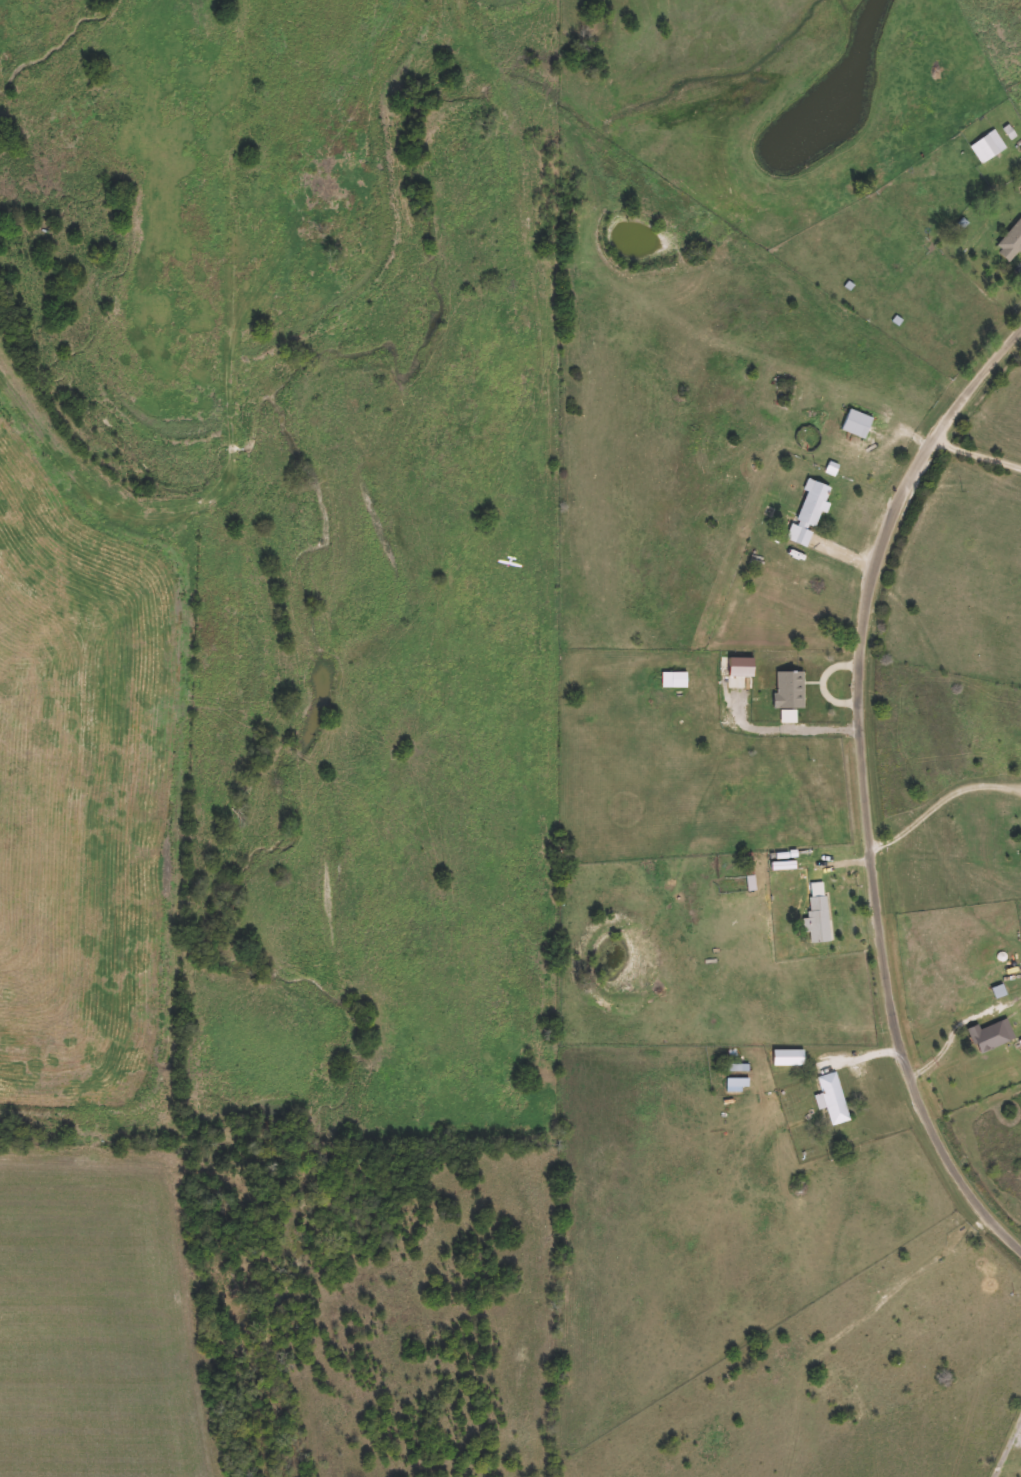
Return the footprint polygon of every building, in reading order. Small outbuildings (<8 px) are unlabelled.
[(1007,146),(984,164),(971,147),(994,129),(1007,146)] [(996,247),(1020,219),(1020,250),(1011,261),(996,247)] [(841,429),(849,408),(873,416),(866,438),(841,429)] [(789,538),(806,490),(805,489),(809,477),(831,485),(825,501),(826,501),(809,546),(789,538)] [(754,890),(746,890),(746,853),(754,853),(754,890)] [(830,942),(812,942),(811,931),(806,931),(806,918),(811,918),(810,896),(828,896),(830,942)] [(969,1029),(980,1024),(982,1029),(1008,1018),(1016,1038),(980,1054),(969,1029)] [(832,1125),(819,1076),(838,1072),(850,1120),(832,1125)] [(748,1079),(748,1087),(728,1086),(728,1078),(748,1079)]
